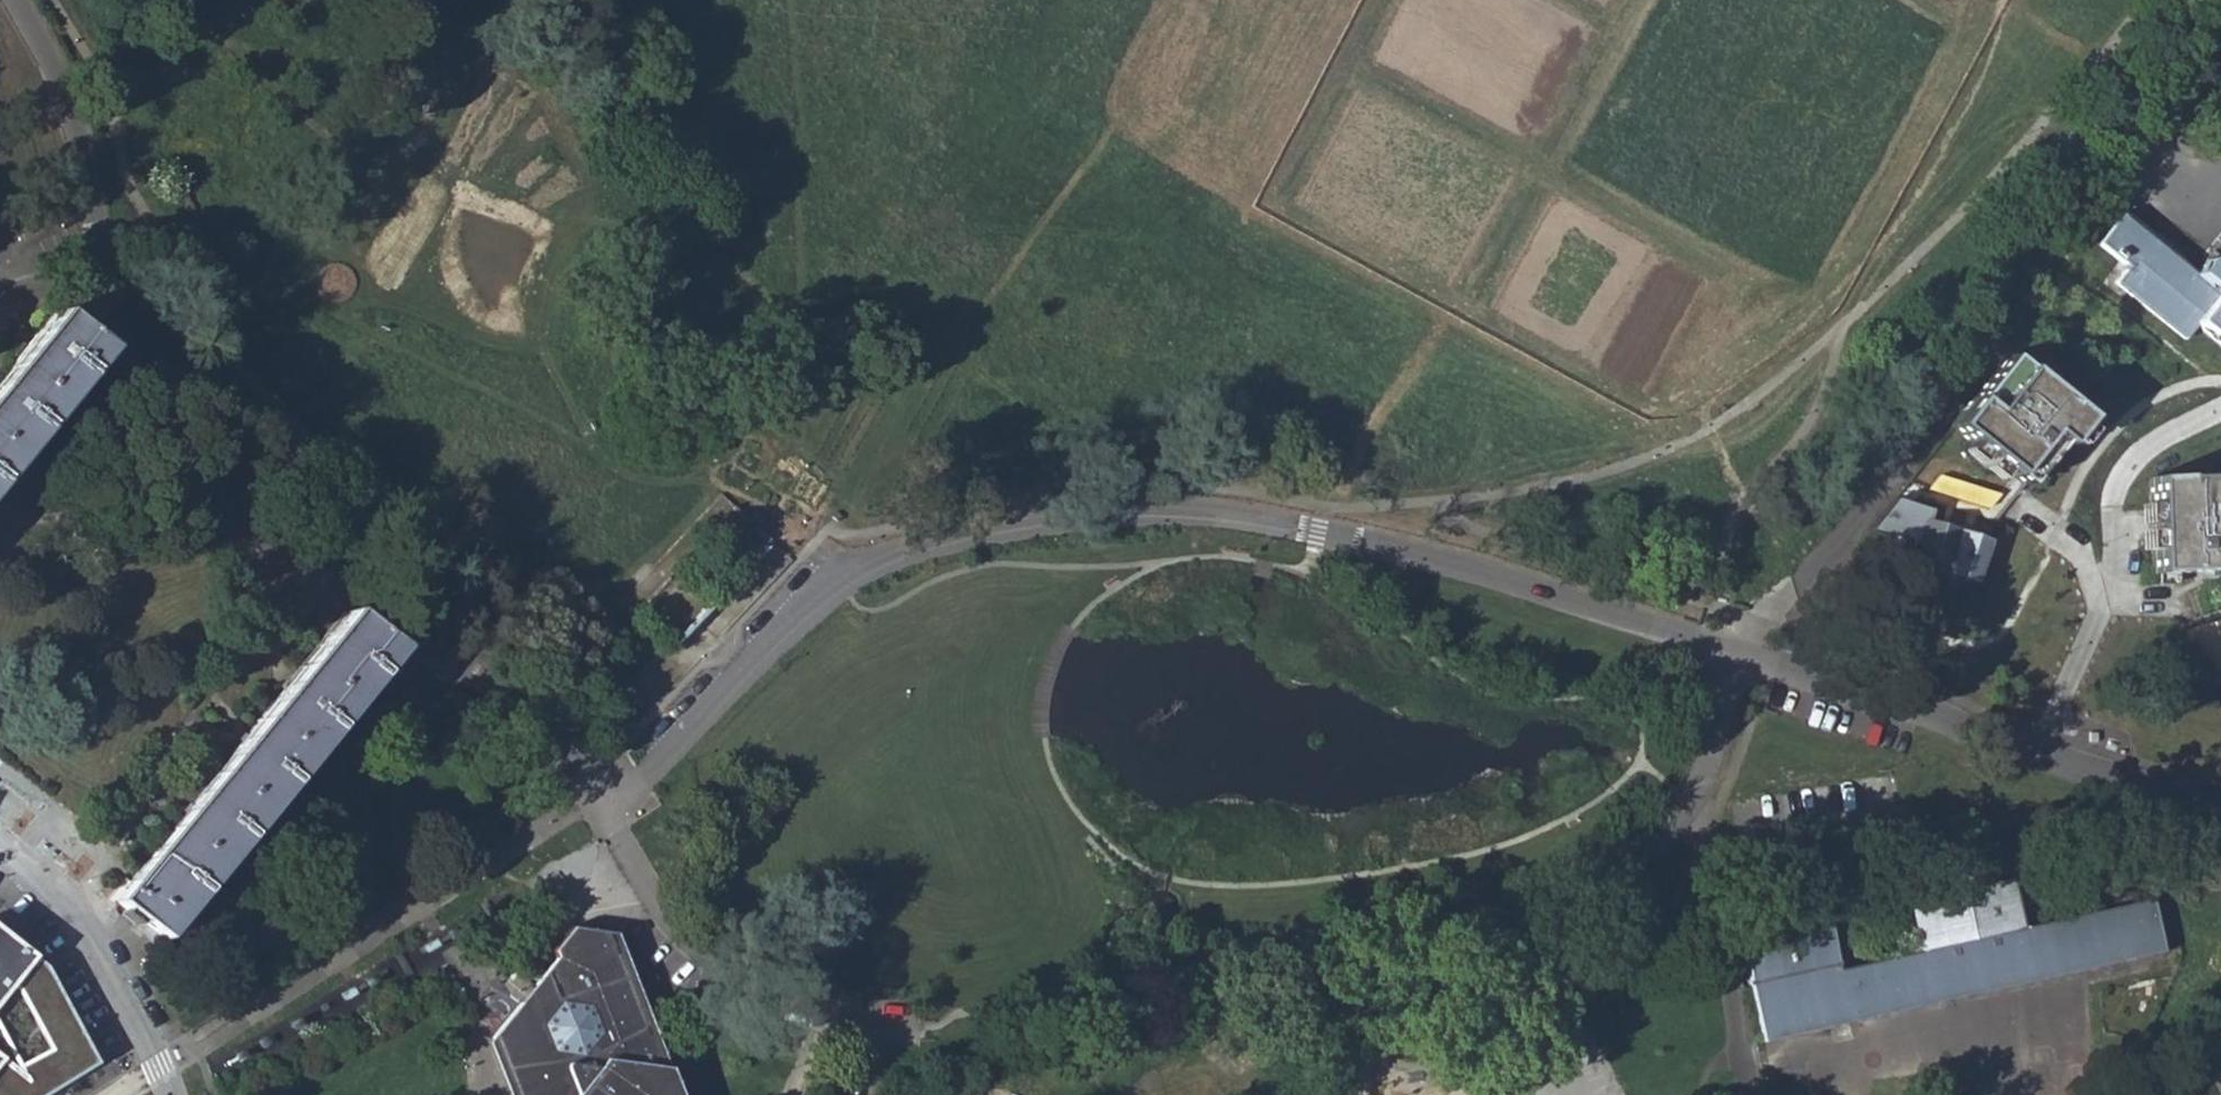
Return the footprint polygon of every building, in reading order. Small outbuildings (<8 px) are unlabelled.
[(2219,291),(2119,214),(2097,242),(2126,264),(2114,281),(2185,336),(2196,322),(2220,341),(2220,288),(2219,291)] [(107,349),(61,313),(0,389),(0,484),(107,349)] [(2083,430),(2004,368),(1948,437),(2025,498),(2083,430)] [(2150,493),(2152,587),(2220,586),(2220,490),(2150,493)] [(1976,583),(1990,538),(1927,518),(1930,509),(1888,496),(1876,532),(1914,544),(1909,562),(1976,583)] [(113,903),(162,942),(391,655),(340,615),(138,871),(113,903)] [(1763,1043),(2163,952),(2151,900),(2020,929),(2008,878),(1970,887),(1913,899),(1925,950),(1841,969),(1829,924),(1741,944),(1763,1043)] [(519,1094),(679,1094),(670,1072),(666,1067),(674,1063),(642,986),(631,991),(611,941),(608,936),(604,932),(571,927),(553,946),(558,956),(493,1032),(519,1094)] [(96,1066),(62,999),(59,993),(51,979),(46,968),(0,931),(0,1094),(49,1094),(96,1066)]
